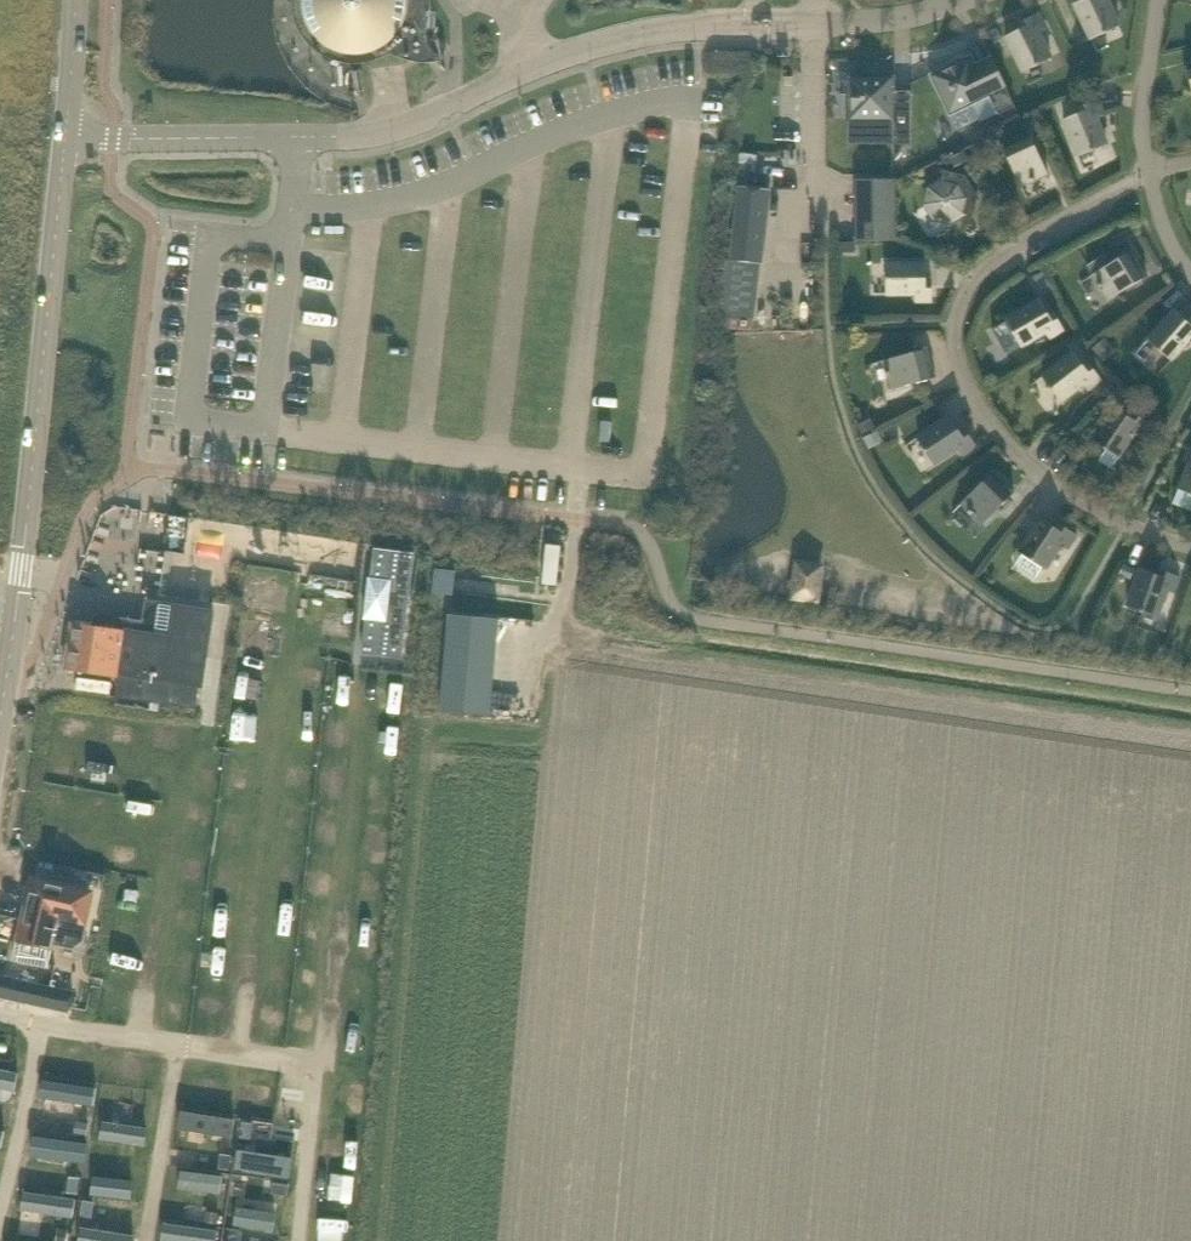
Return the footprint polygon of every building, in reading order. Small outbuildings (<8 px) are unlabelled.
[(297,1),(300,19),(308,35),(321,47),(327,51),(333,54),(340,57),(348,58),(355,59),(362,58),(367,58),(371,57),(375,55),(379,54),(382,52),(386,50),(391,53),(397,56),(403,58),(406,59),(412,61),(414,60),(407,58),(417,51),(418,52),(420,48),(422,44),(425,37),(427,30),(429,23),(430,17),(431,10),(431,4),(431,0),(297,0),(297,1)] [(1075,4),(1091,38),(1100,34),(1101,35),(1107,32),(1107,31),(1119,25),(1108,0),(1084,0),(1075,4)] [(1039,32),(1046,28),(1038,14),(1026,20),(1029,26),(1006,37),(1023,71),(1032,66),(1033,68),(1039,64),(1039,63),(1051,57),(1039,32)] [(971,54),(930,74),(948,112),(950,116),(957,130),(980,119),(981,122),(998,113),(999,114),(1014,106),(997,70),(993,61),(991,62),(996,70),(982,77),(978,68),(971,54)] [(361,70),(354,71),(353,67),(352,67),(356,95),(357,95),(356,91),(364,90),(361,70)] [(895,101),(895,75),(849,75),(849,121),(893,121),(893,141),(911,141),(911,91),(910,91),(910,101),(895,101)] [(1097,117),(1104,114),(1098,99),(1085,105),(1088,111),(1064,120),(1078,155),(1087,151),(1088,153),(1094,150),(1094,149),(1107,143),(1097,117)] [(1035,179),(1048,174),(1029,133),(1000,146),(1005,158),(1008,157),(1021,186),(1031,181),(1032,183),(1036,181),(1035,179)] [(978,196),(966,175),(942,170),(942,171),(943,171),(944,180),(930,188),(926,204),(934,218),(940,219),(939,222),(944,223),(945,220),(950,222),(964,213),(971,219),(970,219),(972,220),(978,196)] [(857,238),(896,239),(895,180),(856,180),(857,238)] [(780,191),(751,188),(743,260),(772,264),(780,191)] [(1108,299),(1147,276),(1130,249),(1119,256),(1120,257),(1093,274),(1099,284),(1097,284),(1100,288),(1101,287),(1108,299)] [(932,288),(925,288),(925,262),(887,262),(887,272),(886,272),(886,280),(887,280),(888,294),(915,294),(915,302),(932,302),(932,288)] [(1048,302),(1056,298),(1049,286),(1042,290),(1048,302)] [(1052,322),(1048,314),(1039,299),(1006,318),(1011,326),(1010,327),(1014,334),(1015,333),(1022,345),(1046,332),(1050,339),(1064,331),(1058,319),(1052,322)] [(1173,310),(1148,338),(1156,345),(1155,346),(1160,351),(1161,350),(1172,359),(1190,338),(1190,339),(1190,326),(1173,310)] [(1092,353),(1103,346),(1099,340),(1088,347),(1092,353)] [(892,389),(935,377),(927,346),(915,350),(915,352),(884,360),(887,371),(885,371),(886,375),(888,375),(892,389)] [(1088,373),(1083,365),(1072,352),(1043,375),(1049,383),(1047,384),(1052,390),(1053,389),(1062,400),(1084,383),(1089,390),(1102,380),(1093,369),(1088,373)] [(1109,397),(1110,398),(1112,400),(1116,403),(1126,393),(1119,386),(1109,397)] [(1136,422),(1128,417),(1114,408),(1093,439),(1102,444),(1101,445),(1107,449),(1099,460),(1111,468),(1135,433),(1142,438),(1151,424),(1139,417),(1136,422)] [(963,438),(958,430),(949,416),(918,437),(923,445),(922,446),(926,452),(927,451),(935,463),(958,448),(963,455),(976,446),(969,434),(963,438)] [(871,418),(865,420),(863,421),(858,424),(862,433),(875,427),(871,418)] [(875,432),(862,438),(863,440),(866,447),(879,441),(875,432)] [(1179,488),(1188,491),(1188,493),(1190,494),(1190,458),(1179,488)] [(982,524),(1014,492),(991,469),(983,478),(984,480),(961,503),(969,511),(968,512),(971,515),(972,514),(982,524)] [(1062,533),(1055,528),(1040,519),(1020,550),(1023,552),(1015,564),(1036,578),(1044,565),(1046,567),(1062,544),(1068,548),(1077,535),(1066,527),(1062,533)] [(375,549),(363,653),(402,657),(414,553),(375,549)] [(823,570),(783,563),(776,604),(817,611),(823,570)] [(1165,578),(1157,575),(1141,569),(1128,604),(1137,608),(1137,609),(1143,612),(1144,610),(1157,615),(1167,589),(1175,592),(1180,577),(1167,572),(1165,578)] [(214,610),(175,604),(157,601),(153,626),(143,625),(142,633),(107,628),(109,616),(97,614),(95,626),(72,623),(65,668),(89,672),(90,669),(120,674),(117,696),(119,696),(119,690),(144,694),(143,699),(195,707),(198,685),(203,686),(214,610)] [(490,715),(498,618),(450,613),(441,711),(490,715)] [(90,893),(67,888),(33,880),(27,905),(24,904),(16,940),(53,949),(55,940),(71,943),(80,938),(90,893)] [(13,999),(17,980),(0,976),(0,996),(13,999)] [(46,986),(41,1005),(68,1011),(72,992),(46,986)] [(15,1092),(19,1076),(0,1071),(0,1088),(15,1092)] [(41,1098),(96,1105),(98,1085),(44,1078),(41,1098)] [(175,1128),(230,1136),(233,1116),(178,1108),(175,1128)] [(98,1139),(145,1146),(148,1126),(101,1119),(98,1139)] [(31,1153),(86,1160),(89,1140),(34,1133),(31,1153)] [(233,1168),(287,1176),(290,1156),(235,1148),(233,1168)] [(20,1208),(75,1215),(77,1195),(23,1187),(20,1208)] [(218,1229),(163,1222),(160,1240),(216,1240),(218,1229)] [(135,1234),(80,1226),(78,1240),(134,1240),(135,1234)]
